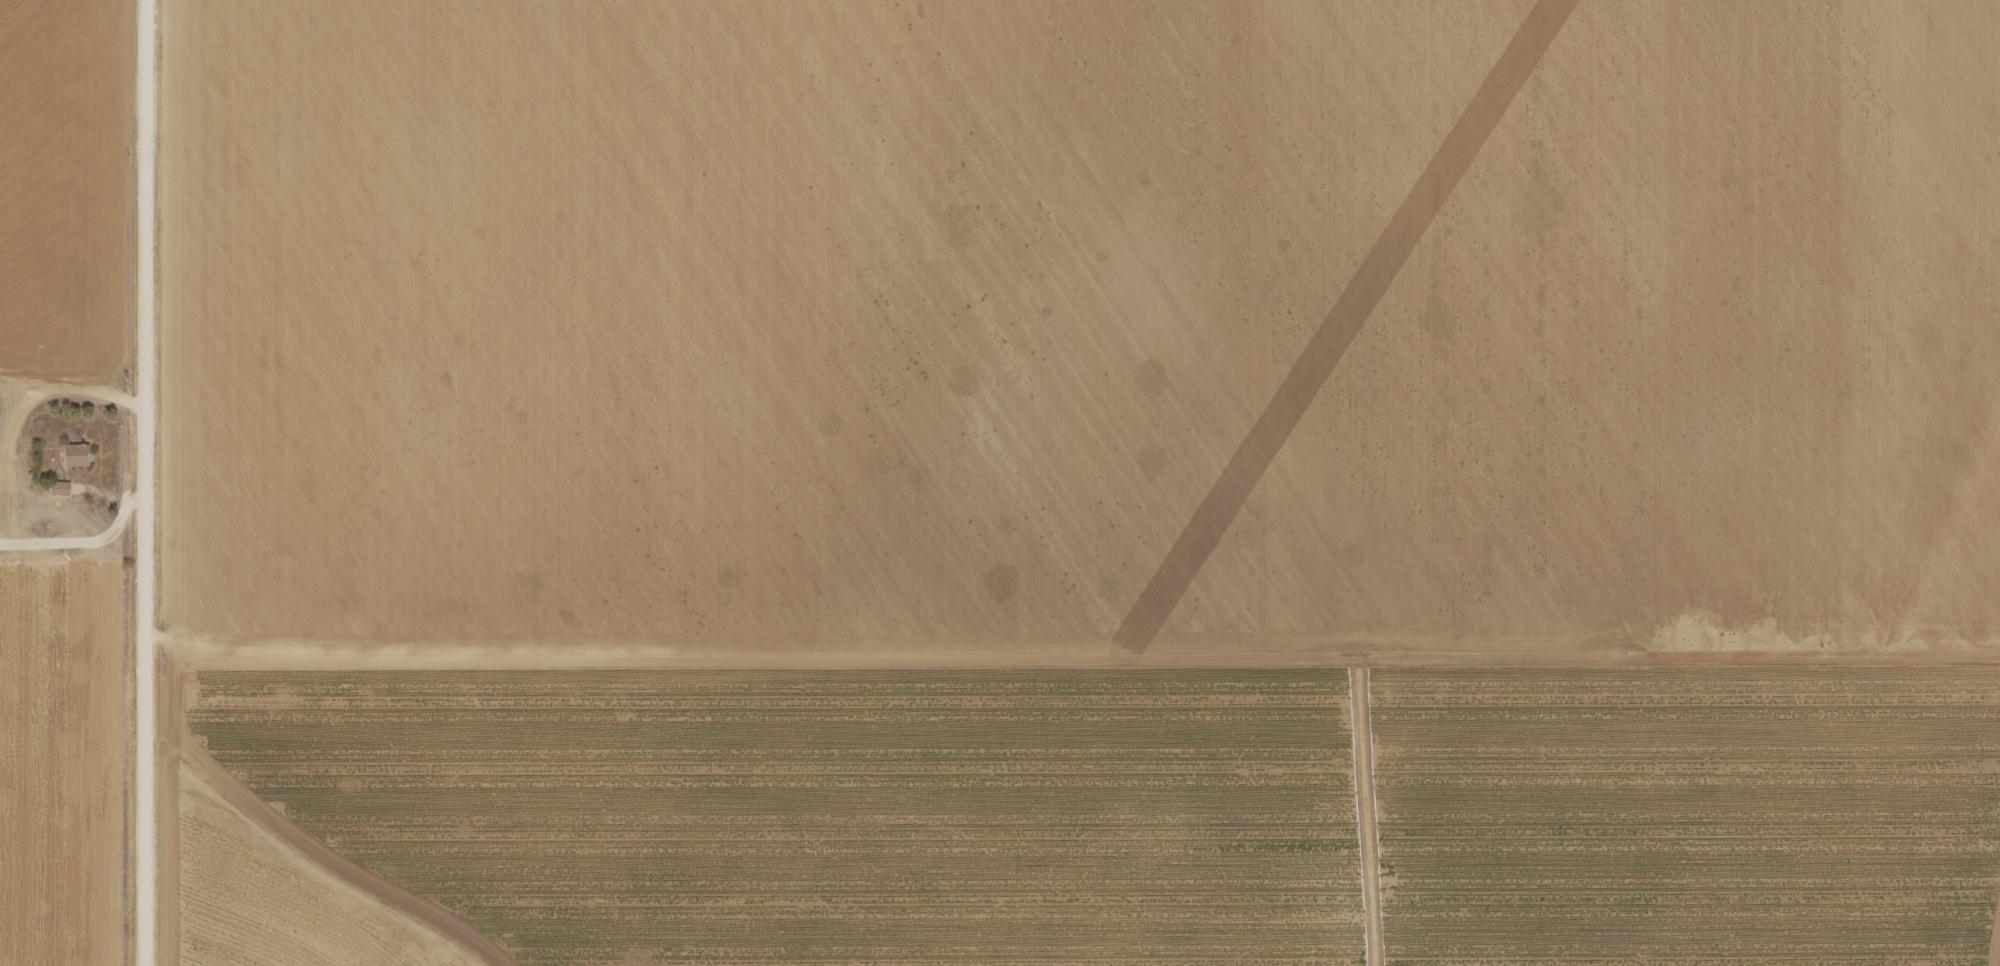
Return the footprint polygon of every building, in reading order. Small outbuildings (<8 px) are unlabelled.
[(65,446),(65,468),(92,468),(92,446),(65,446)] [(73,484),(54,484),(54,497),(73,497),(73,484)]
